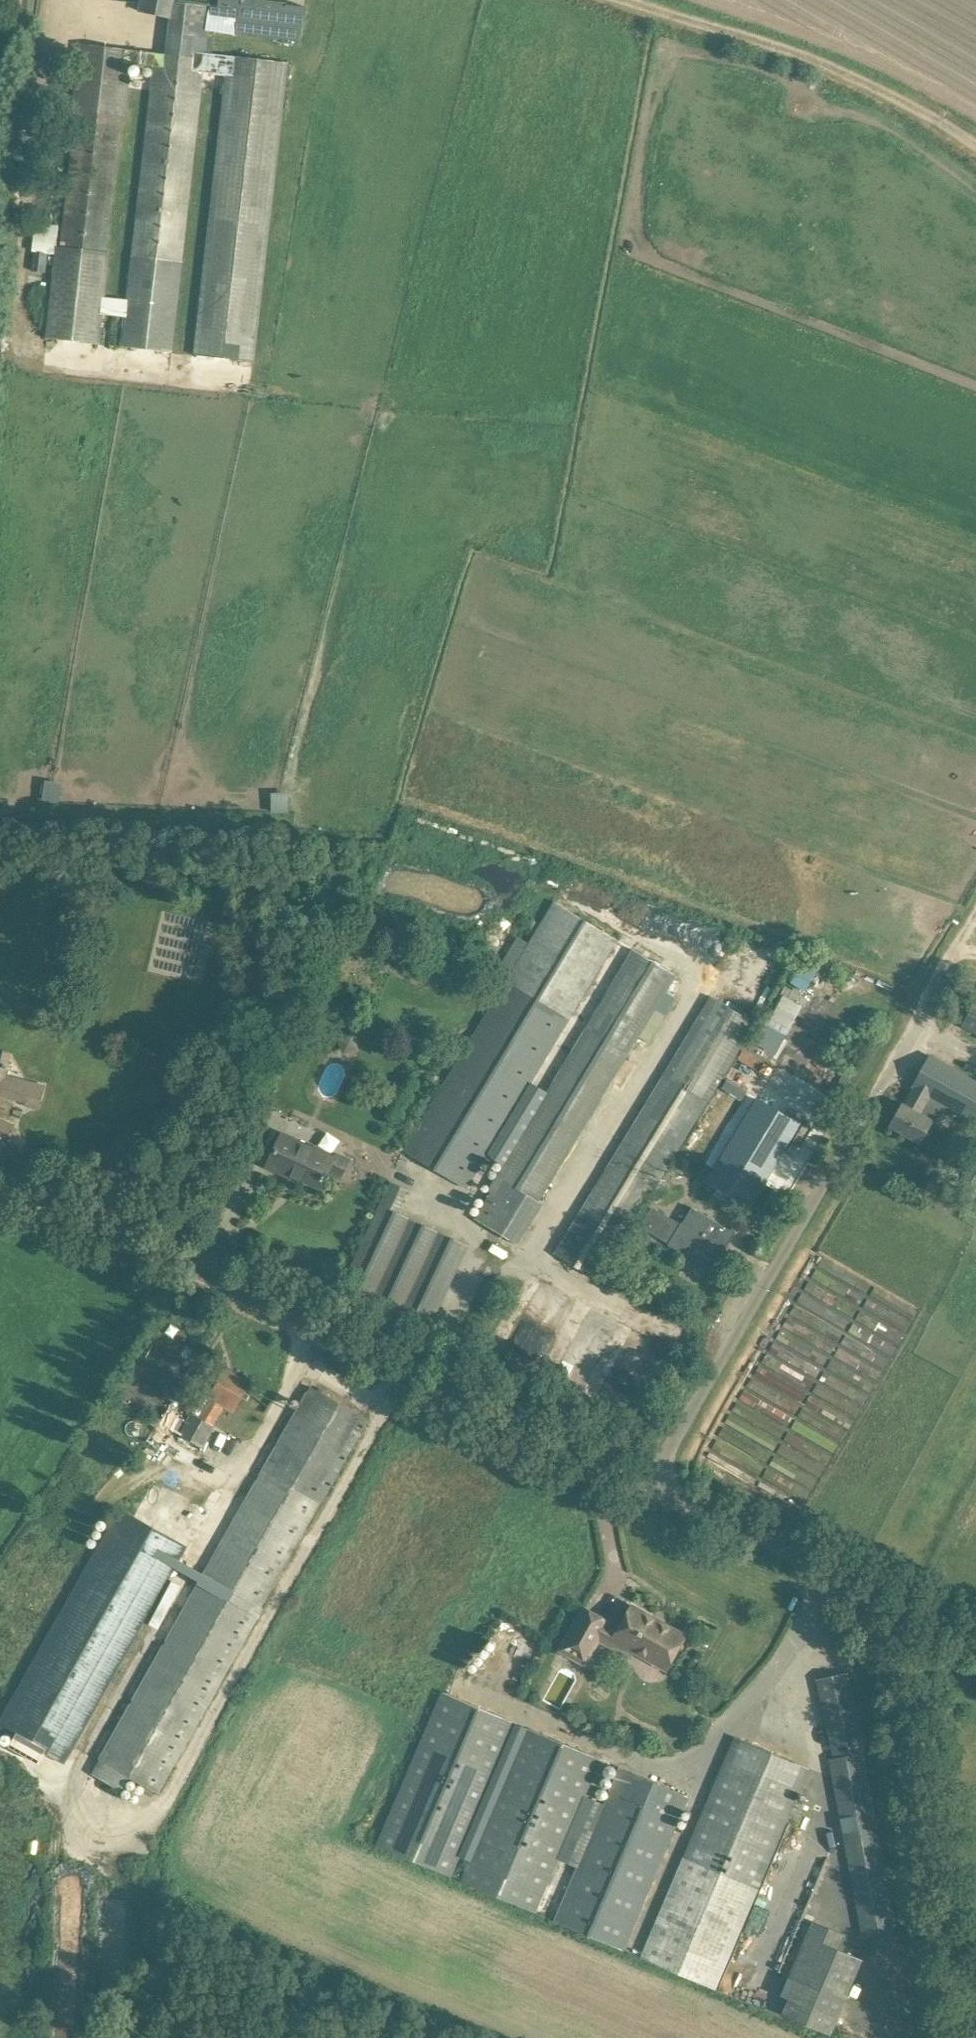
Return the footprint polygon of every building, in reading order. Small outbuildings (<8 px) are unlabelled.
[(45,337),(101,344),(111,251),(107,251),(121,115),(125,115),(131,64),(153,67),(131,255),(122,345),(173,352),(205,71),(226,74),(194,354),(254,360),(255,360),(282,130),(289,62),(208,52),(210,32),(218,33),(235,35),(235,34),(282,39),(286,9),(242,4),(242,0),(219,0),(218,6),(183,0),(143,0),(141,11),(160,16),(170,18),(166,54),(155,53),(78,43),(70,109),(75,110),(60,245),(55,245),(45,337)] [(34,251),(32,271),(46,272),(48,253),(34,251)] [(467,1187),(572,1019),(618,939),(555,900),(508,980),(510,981),(406,1149),(467,1187)] [(485,1200),(475,1217),(514,1242),(613,1080),(676,975),(634,948),(576,1044),(498,1172),(492,1168),(476,1194),(485,1200)] [(792,979),(807,990),(821,969),(806,958),(792,979)] [(786,986),(783,995),(803,1003),(806,994),(786,986)] [(599,1280),(707,1101),(757,1024),(710,996),(555,1253),(557,1255),(599,1280)] [(975,1000),(963,1026),(975,1032),(975,1001),(975,1000)] [(23,1101),(23,1104),(41,1107),(45,1083),(5,1075),(10,1052),(0,1050),(0,1096),(23,1101)] [(948,1065),(930,1055),(913,1086),(915,1087),(905,1104),(903,1103),(890,1126),(921,1143),(933,1122),(937,1124),(946,1106),(975,1123),(975,1081),(948,1065)] [(750,1207),(800,1124),(757,1099),(707,1181),(750,1207)] [(17,1124),(0,1117),(0,1152),(2,1153),(7,1140),(10,1141),(17,1124)] [(321,1187),(329,1169),(335,1157),(284,1133),(269,1166),(290,1176),(291,1173),(321,1187)] [(355,1263),(346,1281),(433,1322),(442,1304),(468,1248),(397,1215),(409,1190),(393,1182),(381,1208),(355,1263)] [(712,1269),(735,1232),(692,1207),(681,1226),(653,1209),(643,1226),(671,1243),(671,1244),(712,1269)] [(236,1408),(240,1400),(250,1383),(226,1369),(199,1417),(193,1413),(180,1436),(201,1448),(227,1403),(236,1408)] [(359,1436),(369,1419),(312,1386),(259,1478),(254,1488),(204,1575),(181,1560),(189,1546),(123,1508),(0,1717),(0,1727),(64,1763),(74,1748),(78,1750),(177,1568),(201,1581),(200,1583),(103,1758),(94,1772),(122,1789),(129,1777),(159,1793),(326,1493),(359,1436)] [(168,1409),(157,1427),(166,1433),(178,1414),(168,1409)] [(686,1635),(633,1606),(619,1631),(608,1625),(609,1622),(584,1608),(560,1650),(586,1664),(600,1639),(631,1657),(635,1651),(667,1669),(686,1635)] [(863,1934),(895,1928),(848,1672),(817,1679),(835,1758),(830,1759),(863,1934)] [(452,1877),(517,1723),(440,1690),(375,1844),(452,1877)] [(536,1912),(602,1759),(527,1727),(461,1879),(536,1912)] [(714,1988),(759,1888),(810,1768),(735,1737),(684,1855),(685,1856),(641,1956),(714,1988)] [(623,1950),(689,1796),(621,1767),(555,1921),(623,1950)] [(831,2034),(863,1959),(840,1949),(846,1935),(813,1921),(781,1996),(789,1999),(783,2014),(831,2034)]
